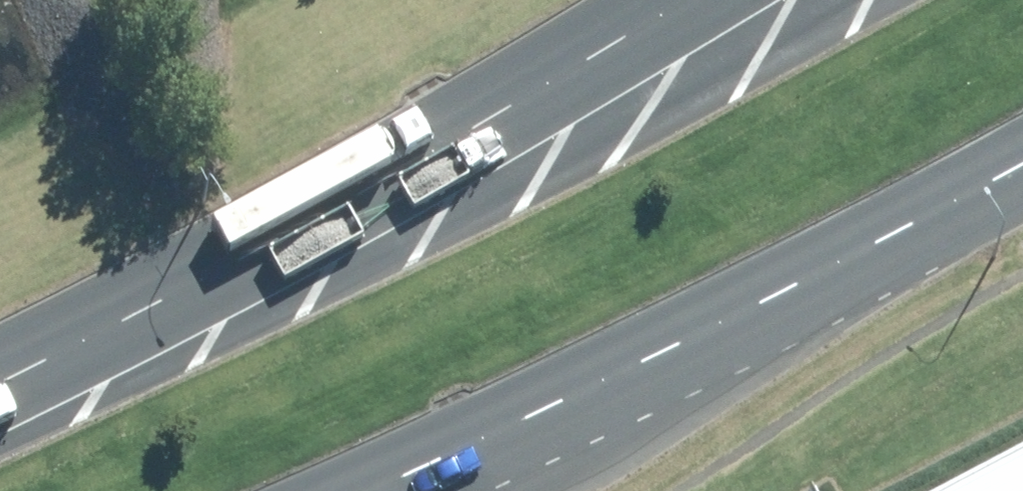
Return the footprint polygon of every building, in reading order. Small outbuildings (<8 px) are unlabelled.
[(944,490),(1022,490),(1022,450),(944,490)]
